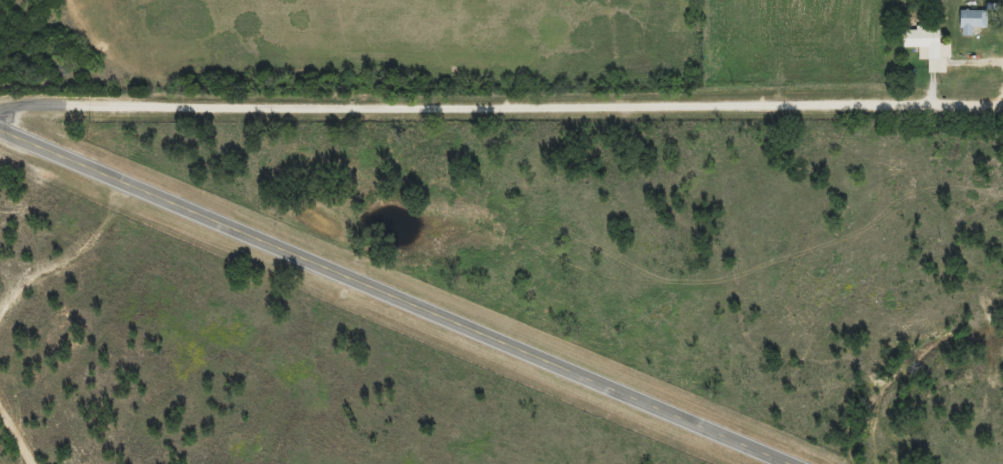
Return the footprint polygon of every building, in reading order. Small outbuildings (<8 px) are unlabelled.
[(958,18),(957,44),(970,44),(971,35),(985,36),(985,19),(958,18)] [(944,81),(944,66),(948,66),(948,54),(937,53),(937,39),(903,38),(902,55),(917,56),(917,67),(926,68),(926,81),(944,81)]
